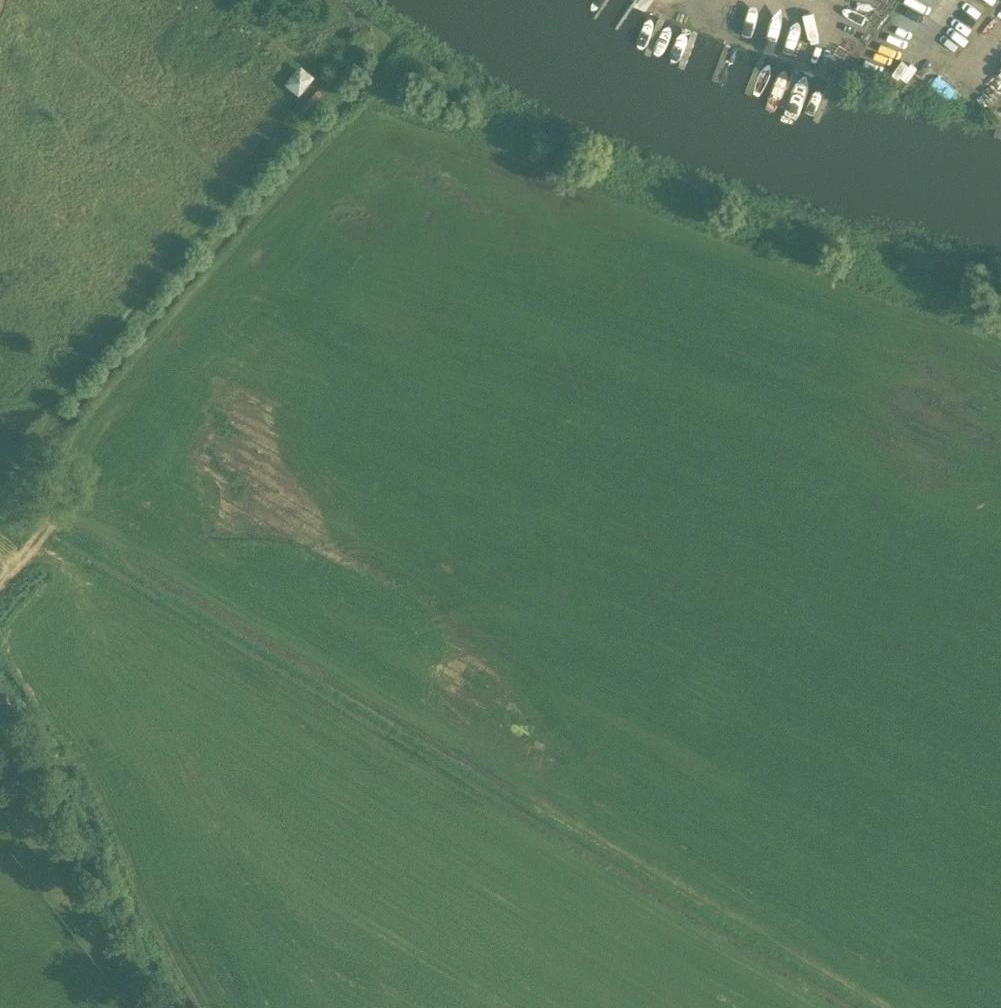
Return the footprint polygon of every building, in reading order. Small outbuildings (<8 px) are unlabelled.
[(282,81),(295,93),(311,75),(297,63),(282,81)]
